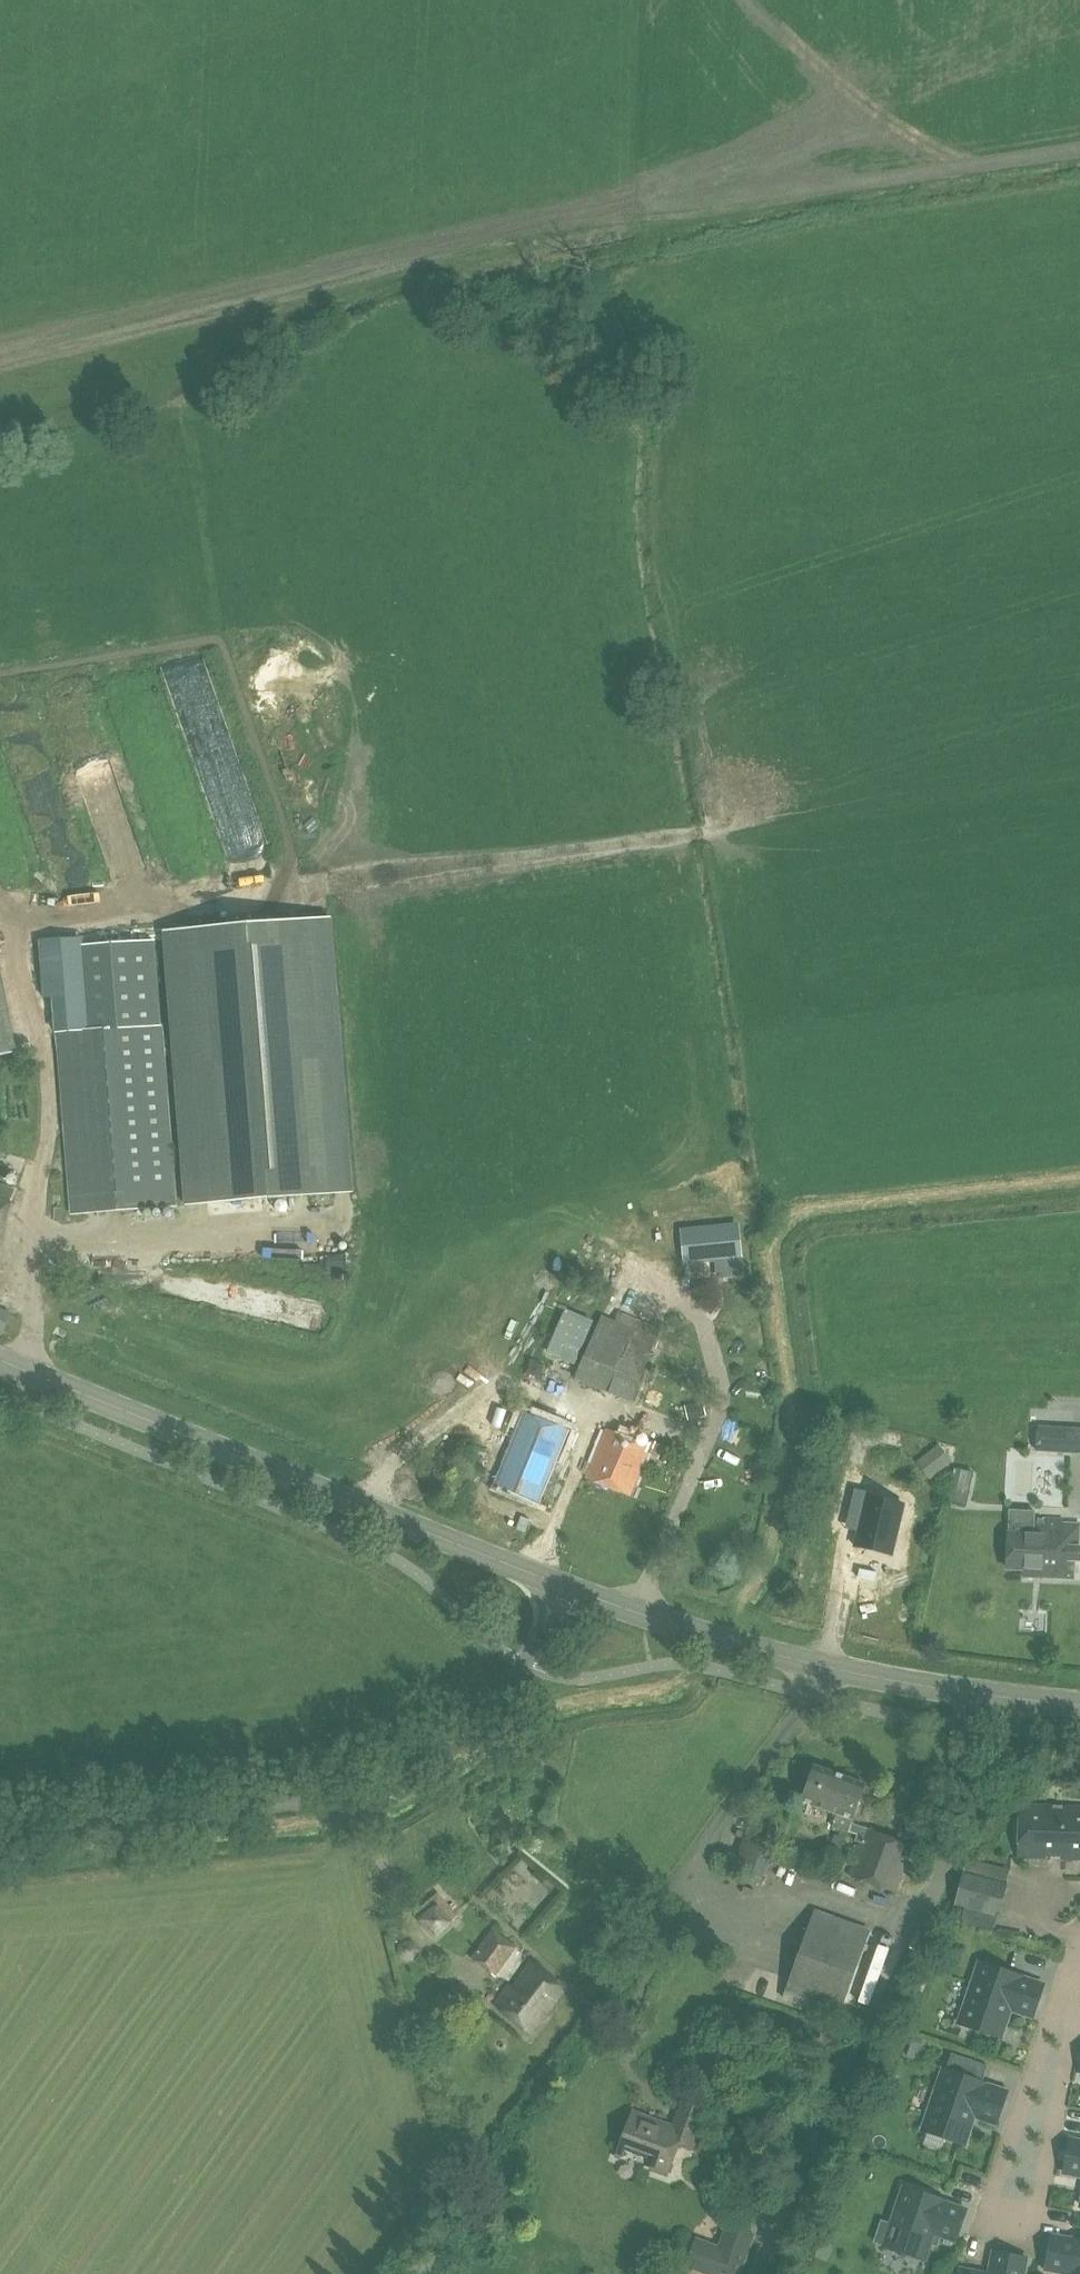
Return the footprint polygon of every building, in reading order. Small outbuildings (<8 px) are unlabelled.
[(194,757),(234,752),(226,699),(186,704),(194,757)] [(164,932),(186,1205),(353,1192),(331,919),(164,932)] [(58,1033),(72,1214),(175,1206),(161,1035),(164,1035),(157,940),(82,946),(88,1030),(58,1033)] [(16,1053),(0,974),(0,1056),(16,1053)] [(15,1189),(0,1184),(0,1235),(15,1189)] [(737,1226),(684,1231),(687,1262),(720,1259),(722,1277),(742,1275),(737,1226)] [(3,1334),(11,1314),(0,1309),(0,1332),(3,1334)] [(660,1328),(618,1311),(615,1320),(602,1315),(585,1354),(629,1372),(618,1398),(631,1403),(660,1328)] [(706,1416),(703,1403),(691,1405),(694,1419),(706,1416)] [(494,1483),(541,1502),(570,1431),(523,1412),(494,1483)] [(1038,1452),(1079,1454),(1079,1429),(1040,1427),(1038,1452)] [(587,1478),(630,1496),(650,1447),(607,1429),(587,1478)] [(938,1478),(959,1458),(945,1442),(923,1461),(938,1478)] [(949,1497),(967,1501),(973,1472),(955,1468),(949,1497)] [(868,1492),(856,1489),(850,1516),(862,1519),(855,1546),(892,1555),(904,1504),(867,1495),(868,1492)] [(1040,1576),(1059,1577),(1069,1578),(1070,1557),(1067,1557),(1067,1547),(1078,1547),(1079,1525),(1061,1524),(1062,1520),(1034,1519),(1033,1534),(1009,1533),(1008,1569),(1041,1570),(1040,1576)] [(858,1835),(855,1841),(862,1843),(850,1877),(895,1892),(911,1845),(851,1823),(865,1784),(815,1766),(803,1801),(838,1813),(833,1826),(848,1831),(858,1835)] [(1079,1860),(1079,1806),(1020,1804),(1018,1858),(1079,1860)] [(734,1867),(762,1878),(778,1836),(750,1826),(734,1867)] [(999,1916),(1007,1883),(963,1871),(954,1904),(999,1916)] [(414,1913),(437,1938),(461,1917),(439,1892),(414,1913)] [(784,1997),(839,2018),(870,1931),(815,1911),(784,1997)] [(472,1958),(495,1976),(517,1947),(493,1930),(472,1958)] [(1022,1977),(980,1962),(959,2023),(1001,2037),(1011,2009),(1032,2017),(1043,1985),(1022,1977)] [(495,2005),(529,2033),(564,1990),(532,1963),(512,1988),(510,1986),(495,2005)] [(908,2055),(918,2059),(924,2042),(913,2038),(908,2055)] [(946,2070),(943,2069),(923,2130),(965,2144),(974,2116),(996,2123),(1007,2091),(985,2084),(986,2084),(983,2083),(988,2066),(952,2053),(946,2070)] [(651,2168),(668,2174),(678,2145),(691,2150),(707,2105),(684,2096),(673,2127),(632,2112),(620,2146),(654,2158),(651,2168)] [(1070,2137),(1064,2170),(1079,2173),(1079,2138),(1070,2137)] [(956,2242),(967,2210),(945,2203),(946,2201),(904,2186),(883,2247),(926,2261),(934,2234),(956,2242)] [(706,2273),(742,2273),(757,2234),(728,2222),(719,2245),(698,2237),(686,2266),(706,2273)] [(1053,2236),(1046,2269),(1069,2273),(1079,2273),(1079,2241),(1053,2236)] [(990,2273),(1024,2273),(1027,2259),(994,2252),(990,2273)]
